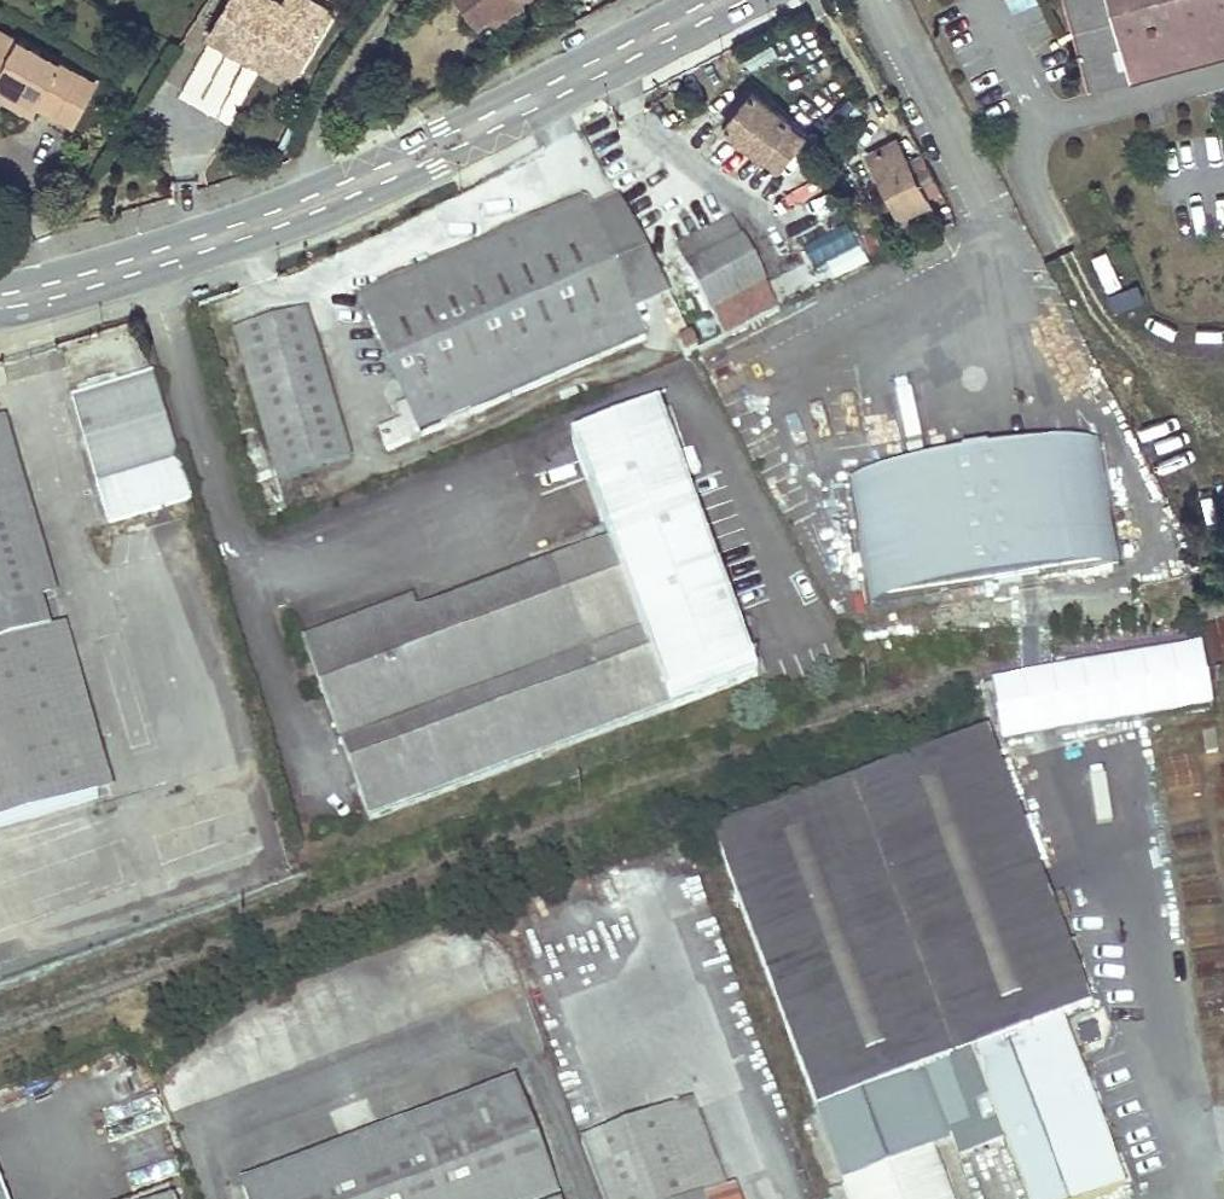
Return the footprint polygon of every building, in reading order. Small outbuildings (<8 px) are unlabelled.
[(224,8),(208,36),(246,59),(252,50),(291,74),(319,28),(329,13),(308,0),(288,0),(284,7),(273,0),(229,0),(224,8)] [(479,0),(456,0),(475,26),(490,15),(479,0)] [(490,15),(495,21),(523,0),(479,0),(490,15)] [(1010,14),(1036,5),(1035,0),(1006,0),(1010,14)] [(1071,15),(1091,89),(1223,52),(1223,0),(1067,0),(1071,15)] [(0,31),(0,45),(9,50),(15,39),(0,31)] [(54,60),(15,39),(9,50),(0,45),(0,84),(34,102),(70,121),(93,82),(54,60)] [(770,42),(742,56),(750,70),(777,56),(770,42)] [(291,74),(252,50),(246,59),(286,83),(291,74)] [(28,113),(34,102),(0,84),(0,98),(28,113)] [(742,141),(775,167),(802,133),(749,92),(719,131),(738,145),(742,141)] [(903,226),(929,213),(922,197),(937,189),(921,157),(905,165),(893,140),(866,154),(903,226)] [(668,298),(618,197),(586,212),(630,314),(668,298)] [(586,212),(581,201),(359,296),(405,403),(418,434),(640,338),(630,314),(586,212)] [(707,311),(710,310),(721,331),(770,305),(759,284),(760,283),(727,218),(672,246),(707,311)] [(1095,251),(1106,287),(1121,282),(1110,247),(1095,251)] [(1109,289),(1115,307),(1144,297),(1139,280),(1109,289)] [(347,457),(326,384),(304,312),(233,333),(276,477),(347,457)] [(682,357),(695,351),(689,338),(676,343),(682,357)] [(152,378),(71,402),(107,522),(187,498),(152,378)] [(418,434),(405,403),(394,407),(401,424),(408,439),(418,434)] [(411,597),(300,639),(310,664),(318,662),(321,672),(313,675),(321,692),(337,686),(373,784),(356,789),(368,819),(668,707),(669,709),(754,678),(682,477),(698,471),(690,452),(674,458),(657,410),(571,441),(608,545),(417,615),(411,597)] [(385,449),(408,439),(401,424),(378,434),(385,449)] [(846,485),(865,606),(1116,564),(1097,443),(846,485)] [(94,798),(32,586),(0,475),(0,825),(94,798)] [(318,662),(310,664),(313,675),(321,672),(318,662)] [(337,686),(321,692),(356,789),(373,784),(337,686)] [(869,836),(1005,785),(984,729),(848,780),(869,836)] [(1204,755),(1209,755),(1214,754),(1211,732),(1201,733),(1204,755)] [(848,780),(711,832),(815,1107),(923,1067),(930,1086),(960,1075),(869,836),(848,780)] [(960,1075),(977,1069),(1026,1198),(1084,1198),(1122,1185),(1060,1016),(1087,1004),(1005,785),(869,836),(960,1075)] [(676,862),(690,857),(683,839),(670,844),(676,862)] [(512,1084),(240,1185),(245,1198),(555,1198),(512,1084)] [(153,1096),(105,1106),(110,1132),(159,1122),(153,1096)] [(721,1191),(688,1102),(667,1109),(700,1198),(721,1191)] [(578,1142),(599,1198),(737,1198),(732,1187),(721,1191),(700,1198),(667,1109),(578,1142)] [(842,1179),(849,1198),(950,1198),(931,1146),(842,1179)]
